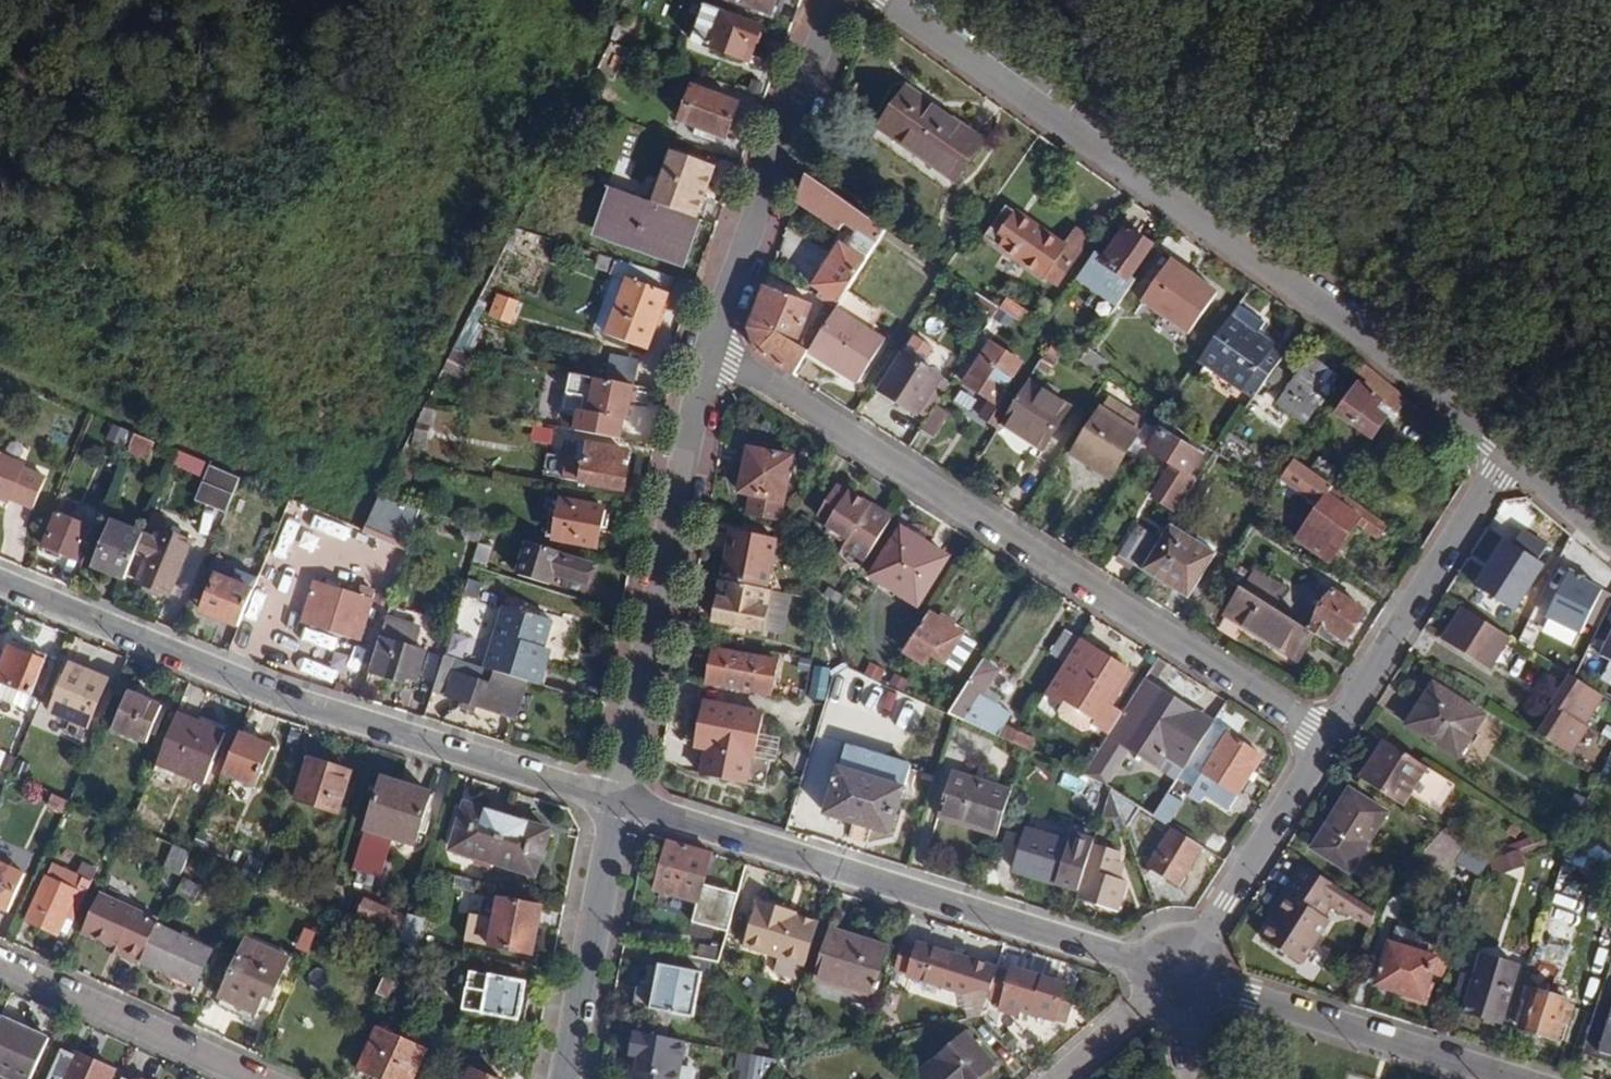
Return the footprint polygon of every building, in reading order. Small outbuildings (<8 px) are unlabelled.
[(780,0),(726,0),(773,19),(780,0)] [(748,64),(763,25),(706,4),(692,42),(748,64)] [(610,44),(604,55),(615,62),(622,50),(610,44)] [(725,138),(738,104),(693,87),(681,122),(725,138)] [(983,142),(907,88),(879,128),(955,181),(983,142)] [(672,151),(653,202),(697,217),(715,167),(672,151)] [(886,231),(806,176),(800,193),(825,209),(827,205),(859,229),(846,247),(839,243),(814,282),(819,286),(817,291),(830,300),(838,306),(850,289),(886,231)] [(687,260),(701,219),(697,217),(653,202),(612,188),(598,228),(687,260)] [(1092,240),(1077,229),(1066,246),(1008,206),(985,237),(1058,288),(1092,240)] [(1154,247),(1136,233),(1133,237),(1125,231),(1102,263),(1130,281),(1154,247)] [(648,350),(674,279),(618,259),(612,274),(628,279),(607,336),(648,350)] [(1220,292),(1173,259),(1142,303),(1188,336),(1220,292)] [(757,351),(795,375),(806,357),(810,351),(838,306),(830,300),(814,324),(812,323),(803,337),(800,335),(813,304),(765,286),(750,326),(757,351)] [(878,307),(850,289),(838,306),(810,351),(831,366),(857,384),(886,338),(867,327),(878,307)] [(512,319),(516,297),(501,295),(497,316),(512,319)] [(1040,335),(1048,324),(1009,296),(1000,308),(1027,326),(1040,335)] [(1027,326),(1000,308),(984,331),(998,340),(1003,332),(1018,340),(1027,326)] [(1286,354),(1232,315),(1200,360),(1254,400),(1267,381),(1278,366),(1286,354)] [(468,322),(457,346),(469,351),(479,328),(468,322)] [(1024,363),(991,342),(965,383),(997,403),(1024,363)] [(1064,352),(1052,344),(1042,359),(1055,367),(1064,352)] [(810,351),(806,357),(828,370),(831,366),(810,351)] [(944,378),(904,353),(879,392),(915,413),(922,400),(927,403),(944,378)] [(1313,358),(1279,405),(1307,424),(1340,377),(1313,358)] [(1291,376),(1278,366),(1267,381),(1281,390),(1291,376)] [(578,411),(574,432),(619,441),(623,420),(626,421),(633,386),(595,378),(589,413),(578,411)] [(1071,410),(1028,382),(1001,424),(1044,451),(1071,410)] [(1382,401),(1360,386),(1350,400),(1346,397),(1340,405),(1344,408),(1339,415),(1373,437),(1389,417),(1377,409),(1382,401)] [(923,430),(936,437),(947,417),(935,409),(923,430)] [(1104,410),(1075,455),(1111,477),(1138,435),(1104,410)] [(1216,455),(1161,418),(1142,447),(1174,468),(1154,499),(1178,515),(1216,455)] [(551,444),(552,427),(533,426),(532,443),(551,444)] [(135,434),(128,450),(148,457),(154,442),(135,434)] [(1225,442),(1216,455),(1272,493),(1280,481),(1225,442)] [(621,469),(624,451),(586,444),(582,461),(567,459),(565,478),(623,489),(627,470),(621,469)] [(749,515),(780,522),(794,457),(749,447),(740,493),(754,496),(749,515)] [(240,478),(178,452),(153,512),(163,516),(180,470),(204,480),(196,497),(227,509),(240,478)] [(7,496),(9,492),(35,502),(45,474),(0,456),(0,493),(7,496)] [(1320,458),(1311,471),(1323,480),(1330,484),(1339,471),(1320,458)] [(1311,471),(1295,459),(1286,473),(1313,493),(1323,480),(1311,471)] [(1379,540),(1388,526),(1334,487),(1296,537),(1332,563),(1360,521),(1365,525),(1364,530),(1379,540)] [(866,563),(894,520),(852,493),(850,496),(839,489),(821,517),(830,522),(828,527),(849,541),(844,548),(866,563)] [(419,509),(378,496),(362,530),(407,549),(419,509)] [(595,547),(604,507),(561,500),(555,539),(595,547)] [(163,516),(153,512),(148,524),(162,530),(166,517),(163,516)] [(77,559),(89,529),(57,515),(44,545),(77,559)] [(352,540),(355,529),(320,522),(317,534),(352,540)] [(96,568),(125,580),(127,575),(144,535),(113,523),(96,568)] [(483,529),(464,523),(460,537),(478,544),(480,537),(483,529)] [(144,535),(127,575),(138,579),(137,581),(169,595),(191,542),(162,530),(148,524),(144,535)] [(1161,541),(1146,564),(1175,583),(1171,589),(1189,600),(1217,554),(1171,525),(1161,541)] [(1555,549),(1518,525),(1488,573),(1524,596),(1555,549)] [(1119,557),(1142,571),(1146,564),(1161,541),(1138,527),(1119,557)] [(926,542),(903,528),(871,576),(919,605),(945,563),(922,548),(926,542)] [(733,529),(721,581),(724,582),(767,591),(777,539),(733,529)] [(480,537),(478,544),(473,561),(485,565),(492,541),(480,537)] [(563,556),(564,553),(527,542),(519,574),(550,584),(553,574),(585,584),(591,564),(563,556)] [(238,627),(253,591),(216,576),(201,611),(238,627)] [(1554,577),(1539,597),(1568,618),(1582,600),(1554,577)] [(1317,634),(1330,643),(1336,636),(1345,641),(1366,609),(1321,581),(1300,614),(1317,624),(1312,632),(1317,634)] [(372,600),(316,582),(304,622),(359,640),(372,600)] [(784,634),(792,596),(767,591),(724,582),(716,620),(784,634)] [(1317,634),(1312,632),(1243,589),(1227,615),(1299,661),(1317,634)] [(527,681),(536,684),(543,660),(537,658),(549,619),(505,605),(485,668),(527,681)] [(930,611),(904,652),(925,667),(931,655),(945,663),(965,634),(930,611)] [(420,626),(387,615),(370,671),(405,682),(407,677),(417,680),(426,650),(415,647),(420,626)] [(55,632),(42,627),(43,625),(20,616),(10,645),(46,658),(55,632)] [(1437,648),(1426,664),(1493,706),(1498,698),(1474,680),(1483,666),(1487,669),(1501,645),(1461,620),(1442,651),(1437,648)] [(1066,664),(1081,641),(1063,629),(1057,640),(1049,634),(1041,647),(1066,664)] [(1601,655),(1610,660),(1610,636),(1601,655)] [(959,672),(977,649),(967,641),(949,664),(959,672)] [(1066,664),(1045,696),(1064,706),(1065,702),(1097,722),(1094,728),(1110,738),(1125,716),(1109,706),(1130,673),(1122,667),(1109,688),(1074,667),(1088,645),(1081,641),(1066,664)] [(1109,688),(1122,667),(1088,645),(1074,667),(1109,688)] [(46,661),(9,646),(0,667),(0,699),(23,709),(28,694),(32,696),(46,661)] [(711,649),(706,678),(714,683),(772,695),(780,662),(711,649)] [(468,662),(444,655),(433,691),(464,702),(463,707),(474,711),(476,705),(516,717),(527,681),(485,668),(484,667),(480,680),(465,675),(468,662)] [(949,713),(956,717),(1015,743),(1021,733),(1005,725),(1012,714),(985,696),(1000,671),(984,660),(949,713)] [(86,726),(106,679),(71,664),(52,711),(86,726)] [(826,700),(830,669),(813,666),(809,697),(826,700)] [(1609,695),(1574,675),(1556,706),(1591,725),(1609,695)] [(1085,776),(1106,786),(1129,749),(1159,768),(1172,750),(1190,760),(1213,724),(1146,682),(1125,716),(1110,738),(1085,776)] [(719,687),(772,698),(772,695),(714,683),(719,687)] [(1485,717),(1434,685),(1408,726),(1458,759),(1485,717)] [(145,740),(157,706),(130,695),(117,729),(145,740)] [(704,706),(698,734),(708,736),(706,748),(711,749),(706,775),(769,786),(774,759),(753,756),(760,717),(704,706)] [(1591,725),(1556,706),(1538,735),(1574,756),(1591,725)] [(224,734),(176,714),(157,764),(203,782),(224,734)] [(1230,727),(1216,719),(1213,724),(1190,760),(1184,770),(1198,777),(1187,796),(1202,804),(1208,794),(1231,808),(1265,755),(1227,733),(1230,727)] [(811,745),(802,742),(790,777),(784,775),(775,803),(798,811),(825,735),(815,733),(811,745)] [(1015,743),(1026,749),(1030,751),(1036,741),(1021,733),(1015,743)] [(708,736),(698,734),(696,747),(706,748),(708,736)] [(241,736),(239,735),(223,773),(254,785),(269,747),(249,739),(241,736)] [(1454,786),(1384,742),(1360,779),(1403,807),(1410,795),(1438,813),(1454,786)] [(889,834),(910,769),(847,748),(840,771),(826,814),(889,834)] [(336,813),(349,773),(309,761),(298,800),(336,813)] [(939,817),(1000,835),(1013,790),(952,771),(939,817)] [(413,844),(430,793),(382,779),(353,869),(379,877),(393,838),(413,844)] [(1083,786),(1069,779),(1056,809),(1065,814),(1073,810),(1083,786)] [(39,787),(35,785),(32,797),(47,804),(46,806),(64,813),(70,800),(57,794),(39,787)] [(1112,788),(1127,828),(1143,808),(1112,788)] [(1389,815),(1349,789),(1312,849),(1352,874),(1389,815)] [(1167,792),(1154,818),(1170,826),(1183,800),(1167,792)] [(535,876),(549,831),(465,804),(451,849),(535,876)] [(1180,886),(1204,847),(1173,827),(1148,866),(1152,868),(1148,874),(1165,884),(1168,878),(1180,886)] [(1070,843),(1028,830),(1015,872),(1057,885),(1070,843)] [(1479,878),(1491,861),(1442,832),(1421,856),(1447,874),(1455,863),(1479,878)] [(257,881),(268,845),(252,839),(241,867),(222,859),(220,864),(257,881)] [(697,902),(705,874),(698,872),(704,851),(669,841),(655,890),(697,902)] [(1095,844),(1077,900),(1118,913),(1128,883),(1122,880),(1113,877),(1119,860),(1122,852),(1095,844)] [(190,852),(174,845),(163,869),(179,876),(190,852)] [(1593,847),(1585,865),(1610,877),(1610,855),(1593,847)] [(705,874),(711,853),(704,851),(698,872),(705,874)] [(1113,877),(1122,880),(1127,863),(1119,860),(1113,877)] [(70,933),(98,870),(82,863),(77,873),(54,864),(28,921),(60,935),(62,930),(70,933)] [(24,874),(0,864),(0,907),(8,910),(24,874)] [(1267,920),(1272,923),(1307,869),(1301,865),(1267,920)] [(1347,913),(1373,927),(1378,912),(1307,869),(1272,923),(1262,939),(1301,963),(1329,919),(1322,916),(1329,905),(1346,915),(1347,913)] [(100,894),(83,933),(110,945),(124,952),(121,957),(139,965),(141,961),(156,926),(159,921),(100,894)] [(387,930),(384,936),(398,942),(404,925),(407,916),(364,897),(358,916),(387,930)] [(537,929),(541,909),(499,899),(491,945),(527,952),(532,928),(537,929)] [(741,946),(806,966),(818,924),(792,916),(779,912),(781,908),(755,900),(741,946)] [(408,913),(407,916),(404,925),(416,929),(420,918),(408,913)] [(211,951),(156,926),(141,961),(195,985),(211,951)] [(872,996),(887,947),(831,930),(817,980),(872,996)] [(684,956),(716,962),(722,942),(688,935),(684,956)] [(247,941),(220,1000),(254,1016),(264,995),(270,998),(288,959),(247,941)] [(416,945),(398,942),(405,956),(414,957),(416,945)] [(124,952),(110,945),(107,950),(121,957),(124,952)] [(998,968),(918,945),(909,977),(956,991),(976,987),(992,990),(998,968)] [(1449,953),(1428,947),(1425,958),(1389,946),(1376,986),(1422,1000),(1431,974),(1441,977),(1449,953)] [(713,975),(716,962),(684,956),(654,950),(652,963),(659,964),(702,973),(713,975)] [(1504,1022),(1512,1025),(1524,990),(1514,987),(1519,968),(1483,957),(1477,978),(1463,975),(1457,996),(1469,1000),(1466,1013),(1502,1025),(1504,1022)] [(693,1017),(702,973),(659,964),(654,987),(644,985),(636,989),(635,1001),(640,1006),(693,1017)] [(1052,1020),(1062,986),(1011,970),(1006,985),(1007,986),(1000,1012),(1020,1018),(1022,1011),(1052,1020)] [(518,1021),(526,983),(469,972),(463,1009),(518,1021)] [(380,982),(373,997),(384,1002),(391,986),(380,982)] [(1575,1006),(1532,992),(1521,1030),(1563,1043),(1575,1006)] [(1581,1055),(1610,1064),(1610,1001),(1599,997),(1581,1055)] [(254,1016),(220,1000),(217,1008),(251,1023),(254,1016)] [(0,1017),(0,1076),(6,1078),(27,1078),(45,1039),(0,1017)] [(425,1049),(377,1028),(359,1070),(379,1078),(412,1078),(425,1049)] [(684,1041),(635,1032),(632,1055),(635,1056),(640,1057),(637,1071),(632,1074),(631,1078),(679,1078),(684,1041)] [(966,1034),(922,1073),(927,1078),(976,1078),(993,1064),(966,1034)] [(114,1071),(76,1054),(65,1078),(110,1078),(114,1071)] [(640,1057),(635,1056),(632,1074),(637,1071),(640,1057)] [(749,1074),(748,1058),(739,1058),(739,1078),(762,1078),(762,1074),(749,1074)] [(472,1069),(468,1078),(495,1078),(472,1069)]
